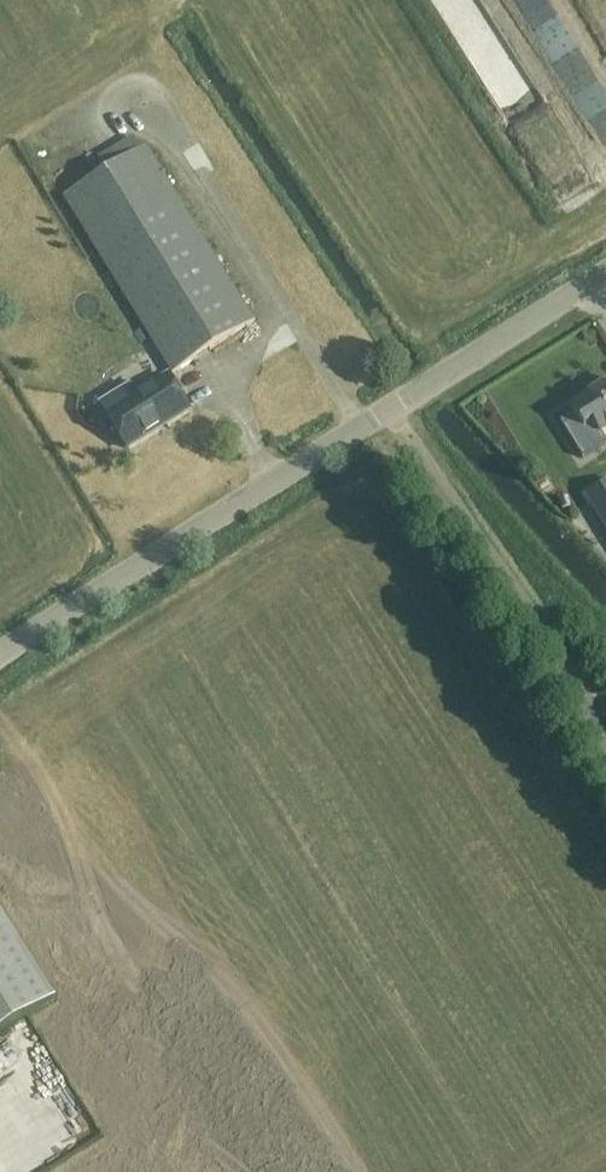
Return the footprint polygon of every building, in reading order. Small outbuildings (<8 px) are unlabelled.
[(254,323),(143,145),(60,197),(172,374),(254,323)] [(137,399),(108,418),(128,450),(189,412),(167,377),(135,396),(137,399)] [(570,408),(581,425),(588,421),(598,437),(605,432),(605,386),(570,408)] [(588,497),(605,526),(605,485),(588,497)] [(0,912),(0,1032),(55,999),(0,912)]
